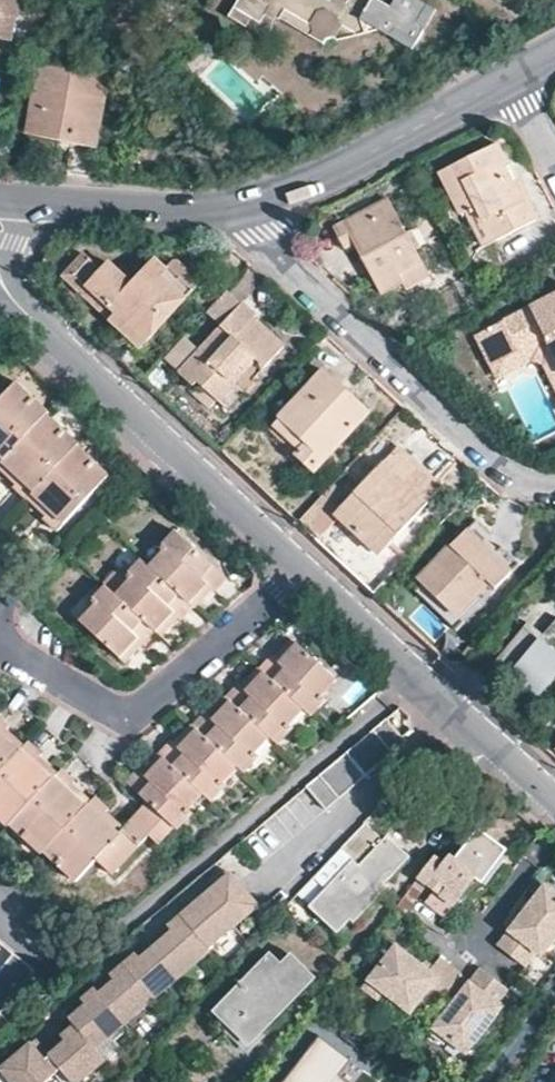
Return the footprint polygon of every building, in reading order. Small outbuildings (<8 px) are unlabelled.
[(11,40),(19,0),(0,0),(0,38),(11,40)] [(431,8),(420,1),(418,0),(397,0),(396,1),(392,8),(378,0),(238,0),(228,17),(247,28),(251,21),(262,27),(269,15),(276,20),(281,20),(286,10),(312,24),(315,34),(327,40),(333,39),(342,25),(359,36),(366,23),(377,30),(414,52),(427,31),(422,24),(431,8)] [(427,31),(438,12),(431,8),(422,24),(427,31)] [(286,10),(281,20),(325,45),(327,40),(315,34),(312,24),(286,10)] [(366,23),(359,36),(377,30),(366,23)] [(335,41),(359,36),(342,25),(333,39),(335,41)] [(109,73),(40,60),(26,131),(97,144),(109,73)] [(460,215),(466,211),(476,206),(494,241),(532,221),(534,223),(536,222),(514,180),(511,181),(504,167),(508,166),(496,143),(438,172),(460,215)] [(400,272),(421,261),(386,200),(334,228),(343,246),(353,241),(381,293),(402,281),(405,280),(400,272)] [(476,206),(466,211),(484,247),(494,241),(476,206)] [(61,276),(82,295),(89,288),(144,340),(199,282),(176,261),(167,259),(160,267),(152,259),(148,264),(130,282),(123,275),(107,260),(100,269),(82,252),(61,276)] [(140,257),(123,275),(130,282),(148,264),(140,257)] [(429,275),(421,261),(400,272),(405,280),(402,281),(405,288),(429,275)] [(89,288),(82,295),(137,348),(144,340),(89,288)] [(491,363),(546,337),(554,355),(554,292),(475,333),(491,363)] [(256,315),(242,302),(198,350),(184,338),(164,360),(192,386),(196,382),(200,386),(215,400),(232,381),(227,376),(249,352),(254,358),(264,367),(284,346),(253,318),(256,315)] [(491,363),(498,377),(532,360),(544,364),(554,387),(554,355),(546,337),(491,363)] [(254,358),(249,352),(227,376),(232,381),(254,358)] [(324,370),(269,430),(313,471),(369,411),(324,370)] [(46,411),(48,409),(16,380),(0,397),(0,460),(46,411)] [(243,391),(232,381),(215,400),(217,402),(226,410),(243,391)] [(215,400),(200,386),(192,395),(209,411),(217,402),(215,400)] [(46,411),(0,460),(0,467),(8,474),(13,469),(19,474),(11,482),(26,497),(29,494),(75,445),(78,442),(46,411)] [(107,475),(75,445),(29,494),(41,507),(46,502),(51,507),(44,515),(59,529),(107,475)] [(348,499),(337,512),(341,515),(356,529),(351,533),(358,539),(362,535),(380,553),(441,488),(396,447),(348,499)] [(348,499),(331,484),(301,517),(322,536),(341,515),(337,512),(348,499)] [(418,578),(422,581),(456,615),(486,581),(494,589),(510,571),(490,553),(464,528),(418,578)] [(147,565),(192,607),(205,594),(200,589),(206,584),(213,591),(226,577),(174,529),(158,545),(163,549),(147,565)] [(499,543),(490,553),(510,571),(519,561),(499,543)] [(192,607),(147,565),(139,558),(125,573),(115,564),(115,565),(100,580),(104,584),(113,592),(154,633),(157,636),(171,623),(166,618),(171,612),(178,619),(179,619),(192,607)] [(456,615),(422,581),(414,589),(457,629),(494,589),(486,581),(456,615)] [(113,592),(104,584),(89,599),(94,603),(80,619),(123,661),(136,648),(131,643),(136,637),(144,644),(154,633),(113,592)] [(554,691),(554,621),(543,635),(528,622),(494,663),(500,668),(505,672),(512,676),(520,680),(529,682),(538,684),(542,685),(546,687),(550,689),(553,691),(554,692),(554,691)] [(271,654),(258,668),(302,707),(310,714),(324,698),(321,694),(334,679),(291,639),(280,652),(285,655),(279,662),(271,654)] [(239,681),(225,696),(268,735),(276,743),(293,725),(288,721),(302,707),(258,668),(247,680),(253,685),(249,689),(239,681)] [(205,710),(192,724),(234,764),(243,772),(258,755),(253,751),(268,735),(225,696),(214,708),(218,712),(213,717),(205,710)] [(404,741),(384,718),(370,729),(390,752),(404,741)] [(171,740),(159,752),(202,791),(210,799),(226,781),(222,778),(234,764),(192,724),(180,737),(185,740),(179,747),(171,740)] [(390,752),(370,729),(356,739),(377,764),(390,752)] [(22,746),(9,735),(5,740),(0,735),(0,769),(22,746)] [(377,764),(356,739),(344,750),(364,775),(377,764)] [(0,769),(0,818),(8,826),(10,823),(55,773),(42,762),(39,767),(32,760),(40,751),(26,741),(22,746),(0,769)] [(364,775),(344,750),(330,762),(351,786),(364,775)] [(146,803),(173,826),(176,829),(192,811),(187,807),(202,791),(159,752),(146,767),(150,771),(145,776),(137,768),(124,783),(146,803)] [(351,786),(330,762),(317,773),(338,797),(351,786)] [(55,773),(10,823),(42,852),(43,851),(48,845),(88,802),(76,790),(72,796),(65,790),(74,781),(59,768),(55,773)] [(338,797),(317,773),(304,785),(324,809),(338,797)] [(94,796),(88,802),(48,845),(43,851),(77,880),(97,859),(112,874),(148,835),(157,843),(173,826),(146,803),(122,829),(110,817),(105,822),(99,816),(107,808),(94,796)] [(410,856),(388,833),(383,838),(364,821),(330,856),(325,861),(320,866),(311,877),(324,890),(309,906),(336,933),(350,919),(353,921),(384,889),(381,885),(410,856)] [(433,856),(417,878),(426,885),(434,891),(427,901),(445,913),(471,878),(481,885),(488,875),(501,859),(474,839),(461,855),(456,862),(447,856),(442,863),(433,856)] [(229,872),(216,883),(219,887),(233,876),(229,872)] [(257,905),(233,876),(219,887),(216,883),(204,894),(232,927),(257,905)] [(426,885),(417,878),(406,892),(415,899),(426,885)] [(545,883),(524,912),(515,922),(499,944),(526,965),(537,951),(541,954),(554,937),(554,891),(545,883)] [(406,892),(396,906),(405,913),(415,899),(406,892)] [(195,908),(183,918),(208,947),(232,927),(204,894),(192,904),(195,908)] [(192,904),(180,914),(183,918),(195,908),(192,904)] [(515,922),(524,912),(517,907),(509,917),(515,922)] [(183,918),(180,914),(167,925),(172,930),(155,945),(181,975),(211,950),(208,947),(183,918)] [(167,925),(150,939),(155,945),(172,930),(167,925)] [(150,939),(135,952),(140,958),(155,945),(150,939)] [(181,975),(155,945),(140,958),(135,952),(122,964),(153,1000),(181,975)] [(462,974),(447,963),(440,972),(437,976),(421,964),(396,945),(363,988),(377,999),(383,991),(411,1013),(420,1000),(433,1010),(448,991),(455,982),(462,974)] [(270,952),(216,1010),(249,1041),(314,974),(297,957),(286,967),(270,952)] [(29,973),(4,958),(0,966),(0,1022),(29,973)] [(437,976),(440,972),(424,960),(421,964),(437,976)] [(153,1000),(122,964),(109,974),(114,980),(99,993),(125,1023),(153,1000)] [(509,987),(482,966),(470,981),(464,988),(457,998),(435,1027),(467,1052),(503,1005),(498,1001),(509,987)] [(109,974),(94,987),(99,993),(114,980),(109,974)] [(464,988),(455,982),(448,991),(457,998),(464,988)] [(99,993),(94,987),(81,999),(85,1004),(69,1018),(74,1024),(95,1049),(125,1023),(99,993)] [(85,1004),(81,999),(65,1012),(69,1018),(85,1004)] [(74,1024),(60,1035),(65,1041),(49,1054),(61,1068),(72,1081),(78,1081),(104,1059),(95,1049),(74,1024)] [(60,1035),(45,1049),(49,1054),(65,1041),(60,1035)] [(35,1038),(30,1042),(44,1059),(49,1054),(45,1049),(35,1038)] [(61,1068),(49,1054),(44,1059),(30,1042),(0,1067),(0,1068),(12,1081),(44,1081),(61,1068)]
